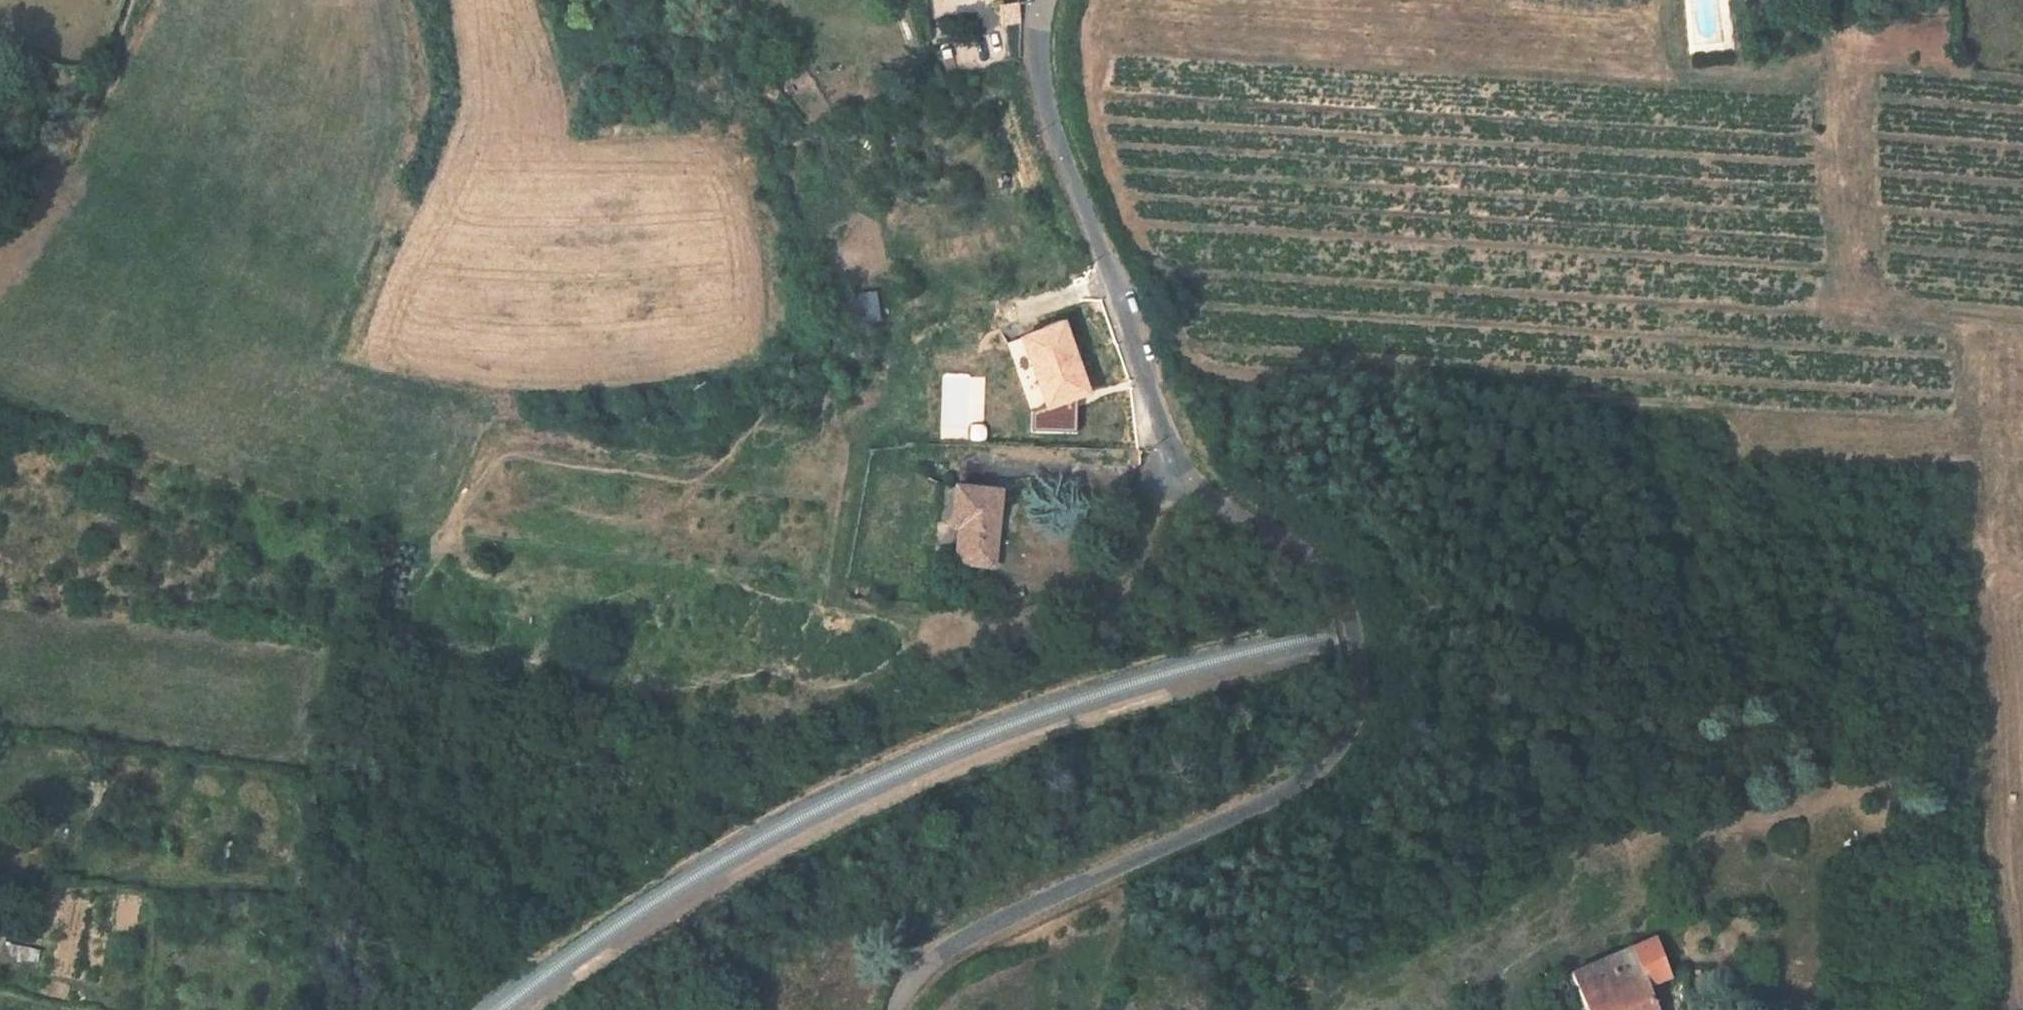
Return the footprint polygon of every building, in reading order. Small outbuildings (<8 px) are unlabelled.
[(1025,26),(1022,4),(1004,7),(1008,29),(1025,26)] [(1090,386),(1066,320),(1029,335),(1042,372),(1049,370),(1059,398),(1090,386)] [(996,566),(1006,491),(963,487),(957,526),(965,527),(961,562),(996,566)] [(1679,977),(1664,944),(1621,963),(1641,1009),(1667,1009),(1658,987),(1679,977)] [(1621,963),(1583,981),(1596,1009),(1641,1009),(1621,963)]
